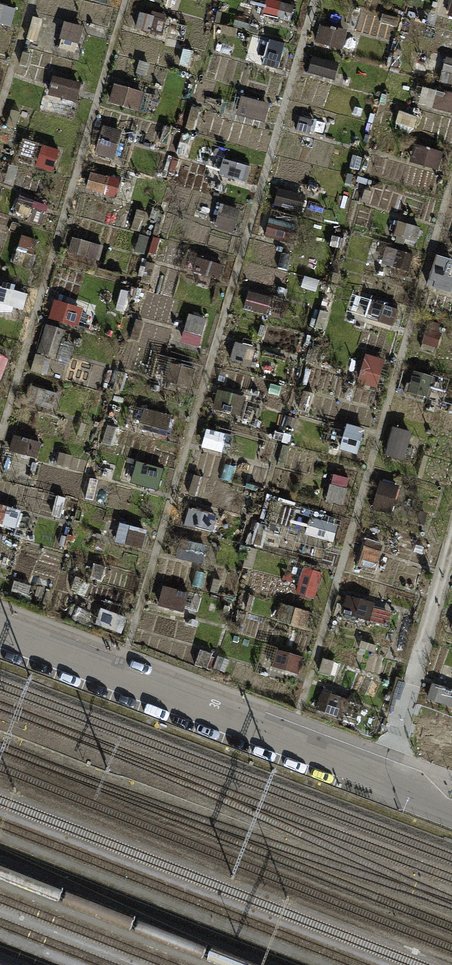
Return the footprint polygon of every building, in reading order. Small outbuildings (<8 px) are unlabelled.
[(290,22),(294,7),(269,0),(265,16),(290,22)] [(15,10),(0,6),(0,25),(10,28),(15,10)] [(161,38),(165,22),(140,14),(135,30),(161,38)] [(380,23),(398,27),(400,19),(382,14),(380,23)] [(26,37),(34,40),(40,21),(32,19),(26,37)] [(65,23),(59,41),(62,41),(59,50),(82,56),(88,35),(82,33),(83,28),(65,23)] [(314,49),(342,57),(348,34),(320,26),(314,49)] [(264,70),(278,74),(285,47),(270,43),(264,70)] [(16,73),(26,76),(32,56),(22,53),(16,73)] [(307,74),(334,82),(339,65),(312,57),(307,74)] [(451,85),(451,60),(446,58),(439,81),(451,85)] [(77,104),(81,85),(53,78),(49,97),(77,104)] [(107,104),(138,113),(144,94),(113,85),(107,104)] [(437,91),(438,88),(425,85),(420,107),(451,115),(451,95),(437,91)] [(232,115),(266,123),(270,105),(236,97),(232,115)] [(296,131),(307,133),(310,122),(299,119),(296,131)] [(95,155),(113,161),(122,134),(104,128),(95,155)] [(438,172),(443,154),(415,146),(410,164),(438,172)] [(36,169),(53,174),(60,152),(43,147),(36,169)] [(220,178),(247,184),(251,168),(224,162),(220,178)] [(115,199),(120,181),(91,174),(87,191),(115,199)] [(299,196),(279,190),(275,205),(294,211),(299,196)] [(41,227),(49,209),(21,198),(14,214),(29,220),(28,222),(41,227)] [(212,228),(234,234),(240,212),(218,206),(212,228)] [(266,238),(292,247),(298,230),(272,220),(266,238)] [(417,244),(421,230),(399,224),(395,238),(417,244)] [(32,258),(38,242),(22,237),(17,253),(32,258)] [(343,251),(346,241),(333,238),(331,248),(343,251)] [(69,254),(100,261),(103,247),(72,240),(69,254)] [(381,264),(409,273),(414,257),(386,249),(381,264)] [(450,294),(451,288),(451,279),(448,278),(451,263),(451,261),(437,256),(429,284),(434,285),(433,290),(450,294)] [(218,281),(222,267),(196,259),(192,274),(218,281)] [(141,283),(150,285),(155,266),(146,264),(141,283)] [(24,312),(28,296),(14,292),(16,288),(3,285),(2,289),(0,288),(0,305),(24,312)] [(124,309),(128,293),(121,291),(117,307),(124,309)] [(174,326),(180,301),(147,292),(141,317),(174,326)] [(273,301),(274,299),(249,293),(246,306),(251,308),(250,313),(269,318),(270,316),(283,319),(287,305),(273,301)] [(49,320),(77,328),(82,311),(54,303),(49,320)] [(394,328),(398,311),(370,303),(366,320),(394,328)] [(345,327),(347,319),(327,313),(324,321),(345,327)] [(182,344),(200,348),(207,321),(189,316),(182,344)] [(141,334),(144,322),(134,319),(130,331),(141,334)] [(423,345),(438,349),(441,336),(438,335),(441,325),(429,322),(423,345)] [(47,325),(38,354),(58,360),(67,331),(47,325)] [(251,368),(256,349),(236,344),(231,362),(251,368)] [(1,383),(12,354),(0,349),(0,383),(1,383)] [(32,373),(40,376),(45,358),(37,356),(32,373)] [(191,390),(195,371),(172,366),(173,360),(156,356),(150,380),(191,390)] [(358,384),(377,389),(385,363),(366,357),(358,384)] [(217,386),(226,388),(230,373),(221,371),(217,386)] [(408,393),(443,402),(449,381),(414,372),(408,393)] [(112,390),(123,393),(128,376),(117,373),(112,390)] [(53,412),(58,395),(31,388),(26,405),(53,412)] [(213,411),(241,417),(245,398),(217,392),(213,411)] [(299,411),(309,414),(315,394),(304,392),(299,411)] [(166,438),(172,418),(145,410),(139,430),(166,438)] [(339,451),(357,456),(365,431),(346,426),(339,451)] [(103,445),(111,448),(116,430),(108,427),(103,445)] [(385,458),(404,463),(412,434),(393,429),(385,458)] [(234,448),(236,438),(207,430),(204,441),(234,448)] [(36,462),(41,444),(15,436),(9,454),(36,462)] [(69,470),(73,457),(59,453),(55,466),(69,470)] [(237,487),(244,489),(251,465),(244,463),(237,487)] [(158,491),(162,473),(124,464),(119,481),(158,491)] [(188,495),(196,498),(202,479),(194,477),(188,495)] [(328,504),(343,508),(350,480),(334,477),(328,504)] [(86,500),(95,501),(99,482),(90,480),(86,500)] [(372,510),(391,516),(400,488),(381,483),(372,510)] [(60,520),(66,499),(58,497),(51,518),(60,520)] [(15,530),(20,512),(0,506),(0,526),(15,530)] [(182,527),(213,534),(217,517),(186,510),(182,527)] [(418,524),(425,526),(428,515),(421,513),(418,524)] [(306,537),(334,544),(338,527),(310,520),(306,537)] [(143,551),(147,532),(120,525),(116,545),(143,551)] [(203,566),(207,547),(181,541),(176,560),(203,566)] [(359,568),(376,573),(383,548),(366,543),(359,568)] [(60,566),(63,555),(45,550),(42,561),(60,566)] [(90,579),(101,582),(106,568),(95,564),(90,579)] [(296,595),(315,600),(323,574),(304,569),(296,595)] [(184,615),(189,594),(164,588),(159,609),(184,615)] [(342,614),(370,622),(375,605),(347,596),(342,614)] [(306,631),(310,614),(282,606),(277,623),(306,631)] [(120,635),(125,618),(101,611),(96,627),(120,635)] [(358,649),(375,653),(376,647),(360,643),(358,649)] [(263,669),(273,672),(274,669),(298,676),(304,659),(279,651),(280,650),(264,645),(255,675),(261,677),(263,669)] [(319,675),(331,679),(335,664),(323,661),(319,675)] [(451,709),(451,691),(432,684),(427,699),(451,709)] [(317,711),(355,724),(360,709),(351,706),(352,702),(323,692),(317,711)]
